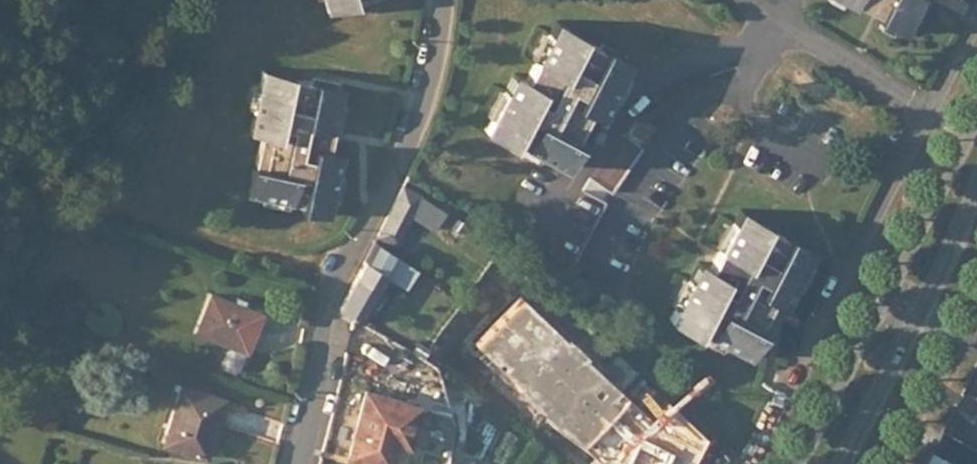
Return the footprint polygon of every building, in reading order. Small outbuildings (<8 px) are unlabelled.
[(320,10),(348,1),(348,0),(317,0),(320,10)] [(850,11),(852,7),(876,19),(875,22),(901,36),(920,0),(830,0),(850,11)] [(601,108),(628,51),(600,37),(597,43),(573,31),(575,28),(549,17),(522,76),(510,70),(482,132),(507,144),(513,131),(570,158),(581,135),(577,133),(592,104),(601,108)] [(326,149),(340,83),(310,76),(308,82),(284,78),(286,71),(260,65),(245,131),(256,133),(250,164),(246,163),(240,192),(305,205),(303,211),(327,215),(340,151),(326,149)] [(958,73),(951,88),(959,92),(966,78),(958,73)] [(638,120),(626,136),(645,149),(657,130),(638,120)] [(419,197),(401,187),(376,237),(394,245),(419,197)] [(780,307),(811,249),(781,233),(777,240),(755,227),(757,222),(731,209),(701,267),(690,261),(658,323),(682,335),(688,325),(746,353),(757,331),(755,328),(770,302),(780,307)] [(494,239),(453,211),(438,230),(455,242),(458,238),(483,254),(494,239)] [(375,288),(377,288),(385,272),(376,266),(384,248),(374,243),(356,278),(375,288)] [(339,312),(352,320),(359,322),(377,288),(375,288),(356,278),(339,312)] [(192,338),(243,354),(255,314),(204,298),(192,338)] [(426,351),(431,341),(420,337),(416,345),(426,351)] [(609,383),(595,410),(590,419),(612,431),(615,433),(616,429),(641,384),(614,367),(606,381),(609,383)] [(200,458),(219,401),(178,388),(158,444),(200,458)] [(346,462),(356,463),(390,463),(396,447),(407,406),(366,395),(346,462)] [(595,410),(584,400),(580,409),(590,419),(595,410)] [(420,410),(407,406),(396,447),(408,450),(420,410)] [(612,431),(590,419),(582,433),(600,447),(612,431)] [(636,448),(616,429),(615,433),(612,431),(600,447),(601,451),(606,460),(610,463),(621,463),(636,448)] [(636,448),(621,463),(653,463),(649,460),(636,448)]
